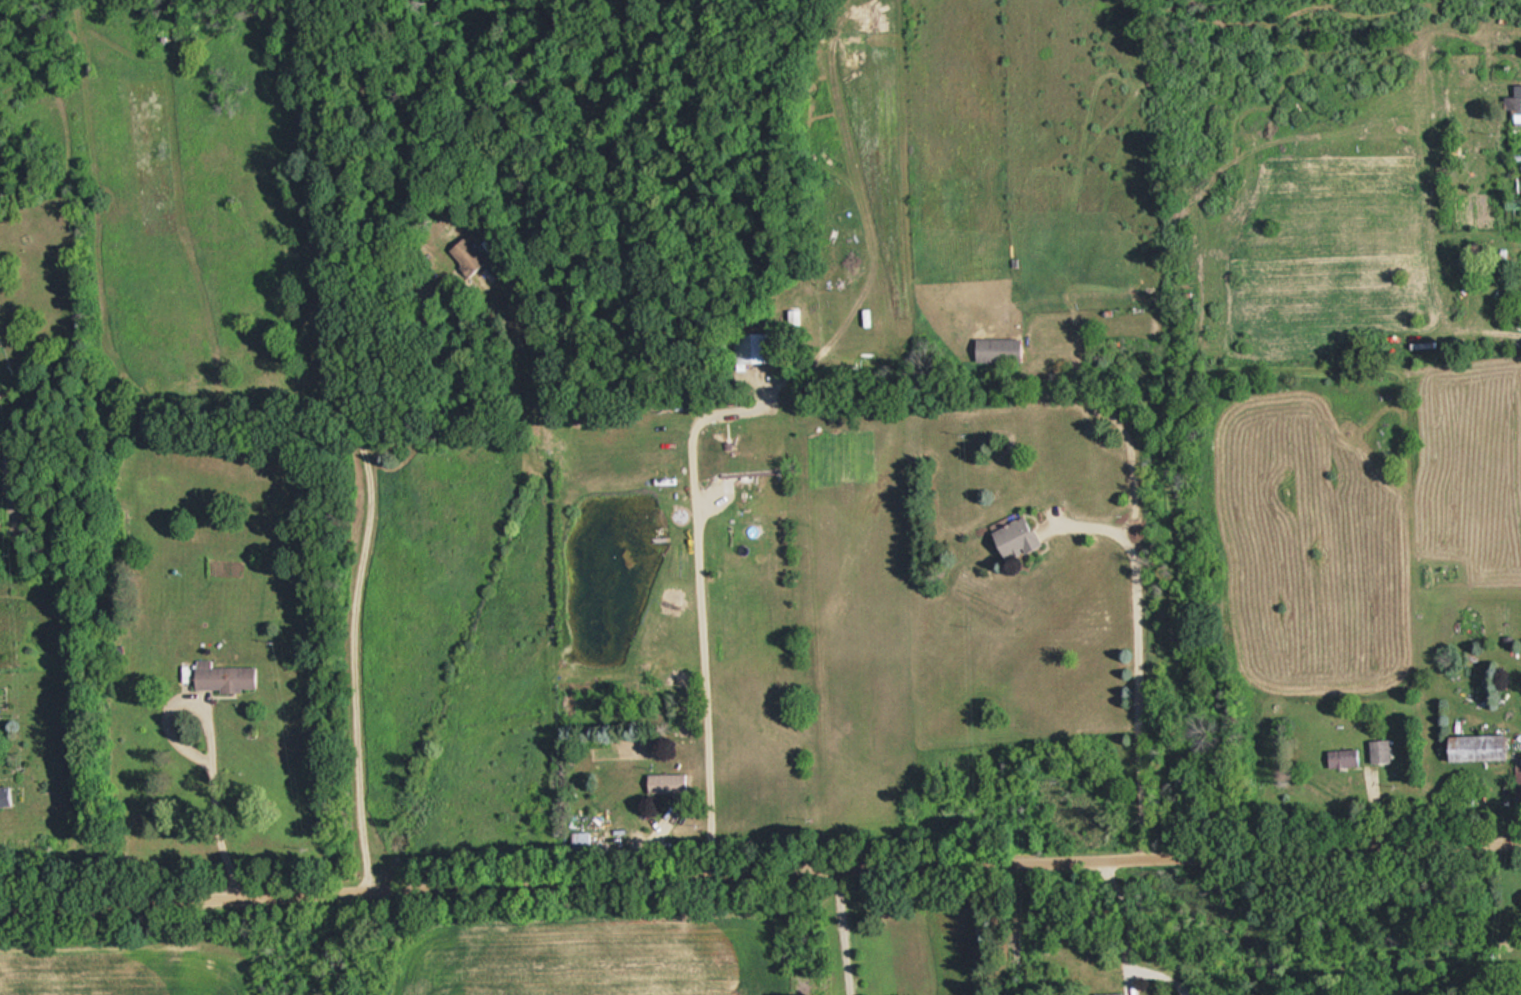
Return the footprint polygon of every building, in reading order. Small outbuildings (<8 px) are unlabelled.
[(1512,84),(1513,95),(1503,95),(1504,112),(1515,112),(1515,121),(1520,121),(1520,84),(1512,84)] [(481,263),(461,236),(446,248),(466,274),(481,263)] [(771,361),(771,332),(734,332),(734,361),(771,361)] [(1020,361),(1020,338),(973,338),(973,361),(1020,361)] [(988,529),(999,560),(1038,545),(1027,515),(988,529)] [(209,667),(209,660),(191,660),(191,690),(254,690),(254,666),(209,667)] [(1444,760),(1504,760),(1504,734),(1443,734),(1444,760)] [(1390,739),(1369,739),(1369,761),(1390,761),(1390,739)] [(1326,748),(1326,766),(1358,766),(1358,748),(1326,748)] [(644,791),(684,791),(684,774),(644,774),(644,791)] [(591,831),(570,831),(570,850),(591,850),(591,831)]
